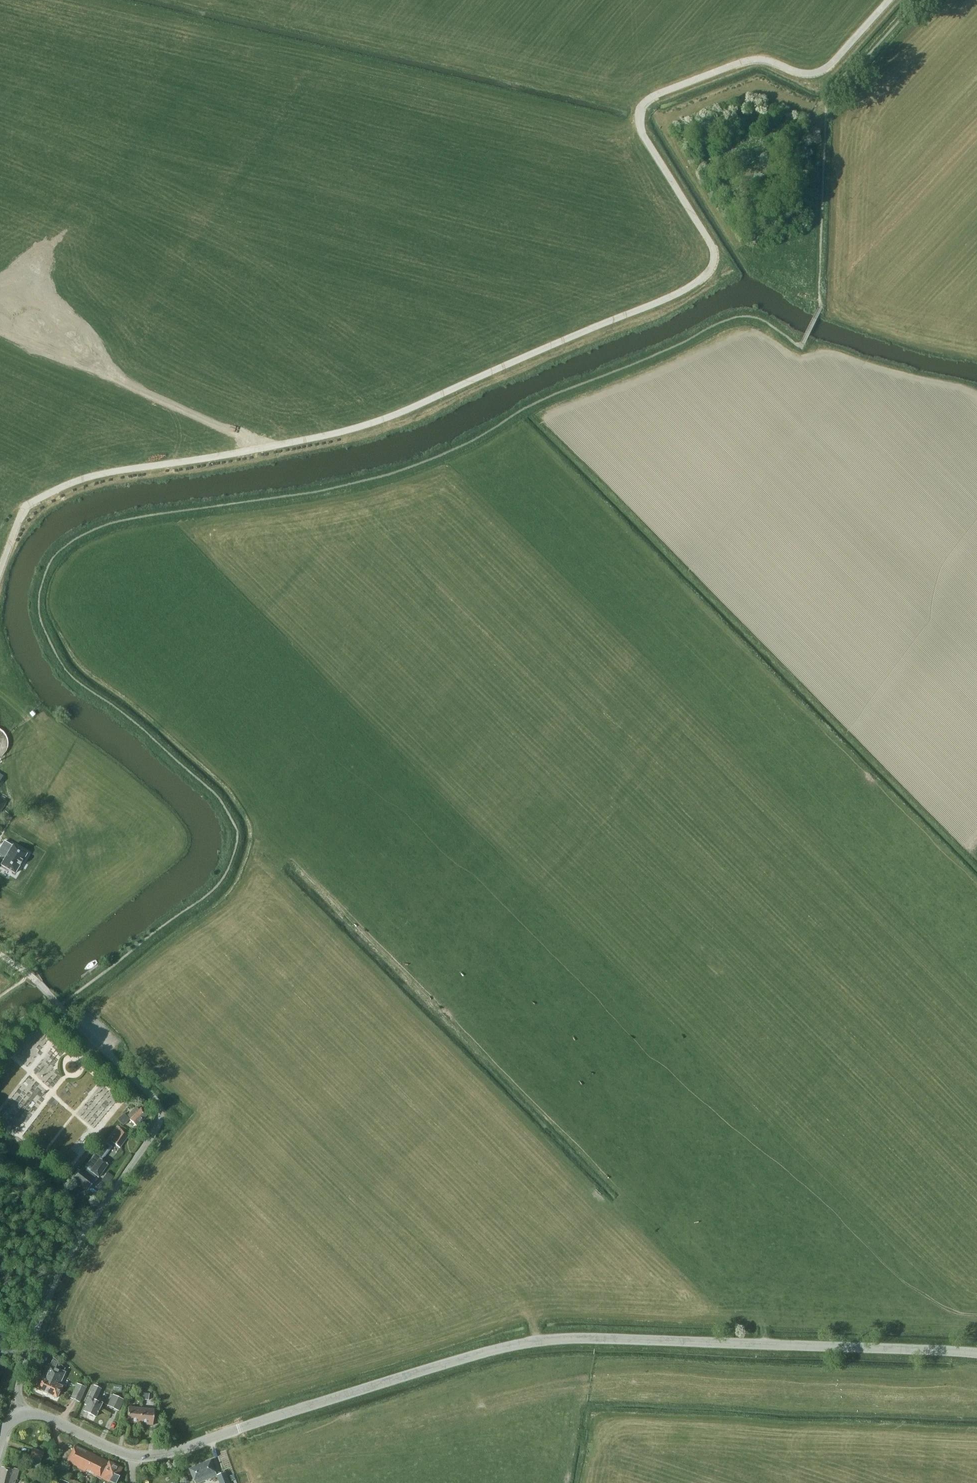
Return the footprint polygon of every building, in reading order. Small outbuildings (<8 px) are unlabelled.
[(4,754),(7,749),(8,744),(8,738),(5,733),(1,729),(0,729),(0,757),(4,754)] [(15,873),(27,853),(13,845),(12,846),(4,841),(0,847),(0,856),(4,859),(1,865),(15,873)] [(136,1107),(126,1116),(124,1113),(118,1119),(123,1125),(129,1119),(136,1126),(148,1114),(141,1107),(139,1109),(136,1107)] [(96,1155),(88,1165),(86,1168),(90,1171),(98,1177),(108,1164),(101,1159),(103,1156),(111,1145),(112,1146),(114,1144),(119,1147),(129,1134),(118,1127),(117,1129),(116,1128),(108,1139),(106,1142),(105,1141),(95,1154),(96,1155)] [(96,1179),(82,1168),(79,1171),(77,1169),(72,1175),(74,1177),(72,1180),(86,1191),(96,1179)] [(102,1179),(108,1184),(114,1176),(109,1171),(102,1179)] [(57,1362),(60,1358),(55,1353),(52,1357),(57,1362)] [(52,1373),(56,1365),(49,1362),(42,1377),(41,1376),(40,1376),(34,1388),(46,1393),(54,1377),(51,1376),(53,1373),(52,1373)] [(57,1362),(56,1365),(52,1373),(53,1373),(51,1376),(54,1377),(46,1393),(56,1398),(61,1386),(59,1385),(64,1372),(63,1371),(65,1368),(57,1362)] [(86,1387),(76,1383),(70,1397),(79,1402),(86,1387)] [(95,1416),(102,1403),(95,1400),(100,1389),(94,1386),(88,1396),(84,1404),(86,1405),(83,1410),(95,1416)] [(112,1394),(107,1405),(118,1411),(124,1400),(112,1394)] [(127,1422),(139,1423),(141,1408),(128,1407),(127,1422)] [(154,1409),(141,1408),(139,1423),(152,1425),(154,1409)] [(121,1468),(109,1462),(75,1445),(66,1462),(101,1479),(101,1478),(112,1482),(116,1482),(119,1476),(117,1475),(121,1468)] [(39,1465),(44,1452),(33,1448),(30,1456),(33,1457),(31,1461),(39,1465)] [(217,1475),(215,1471),(216,1471),(211,1460),(190,1469),(194,1479),(196,1482),(197,1482),(217,1475)] [(19,1469),(13,1468),(13,1470),(1,1467),(0,1471),(0,1482),(14,1482),(16,1479),(19,1469)] [(224,1472),(217,1474),(217,1475),(220,1482),(228,1482),(224,1472)]
